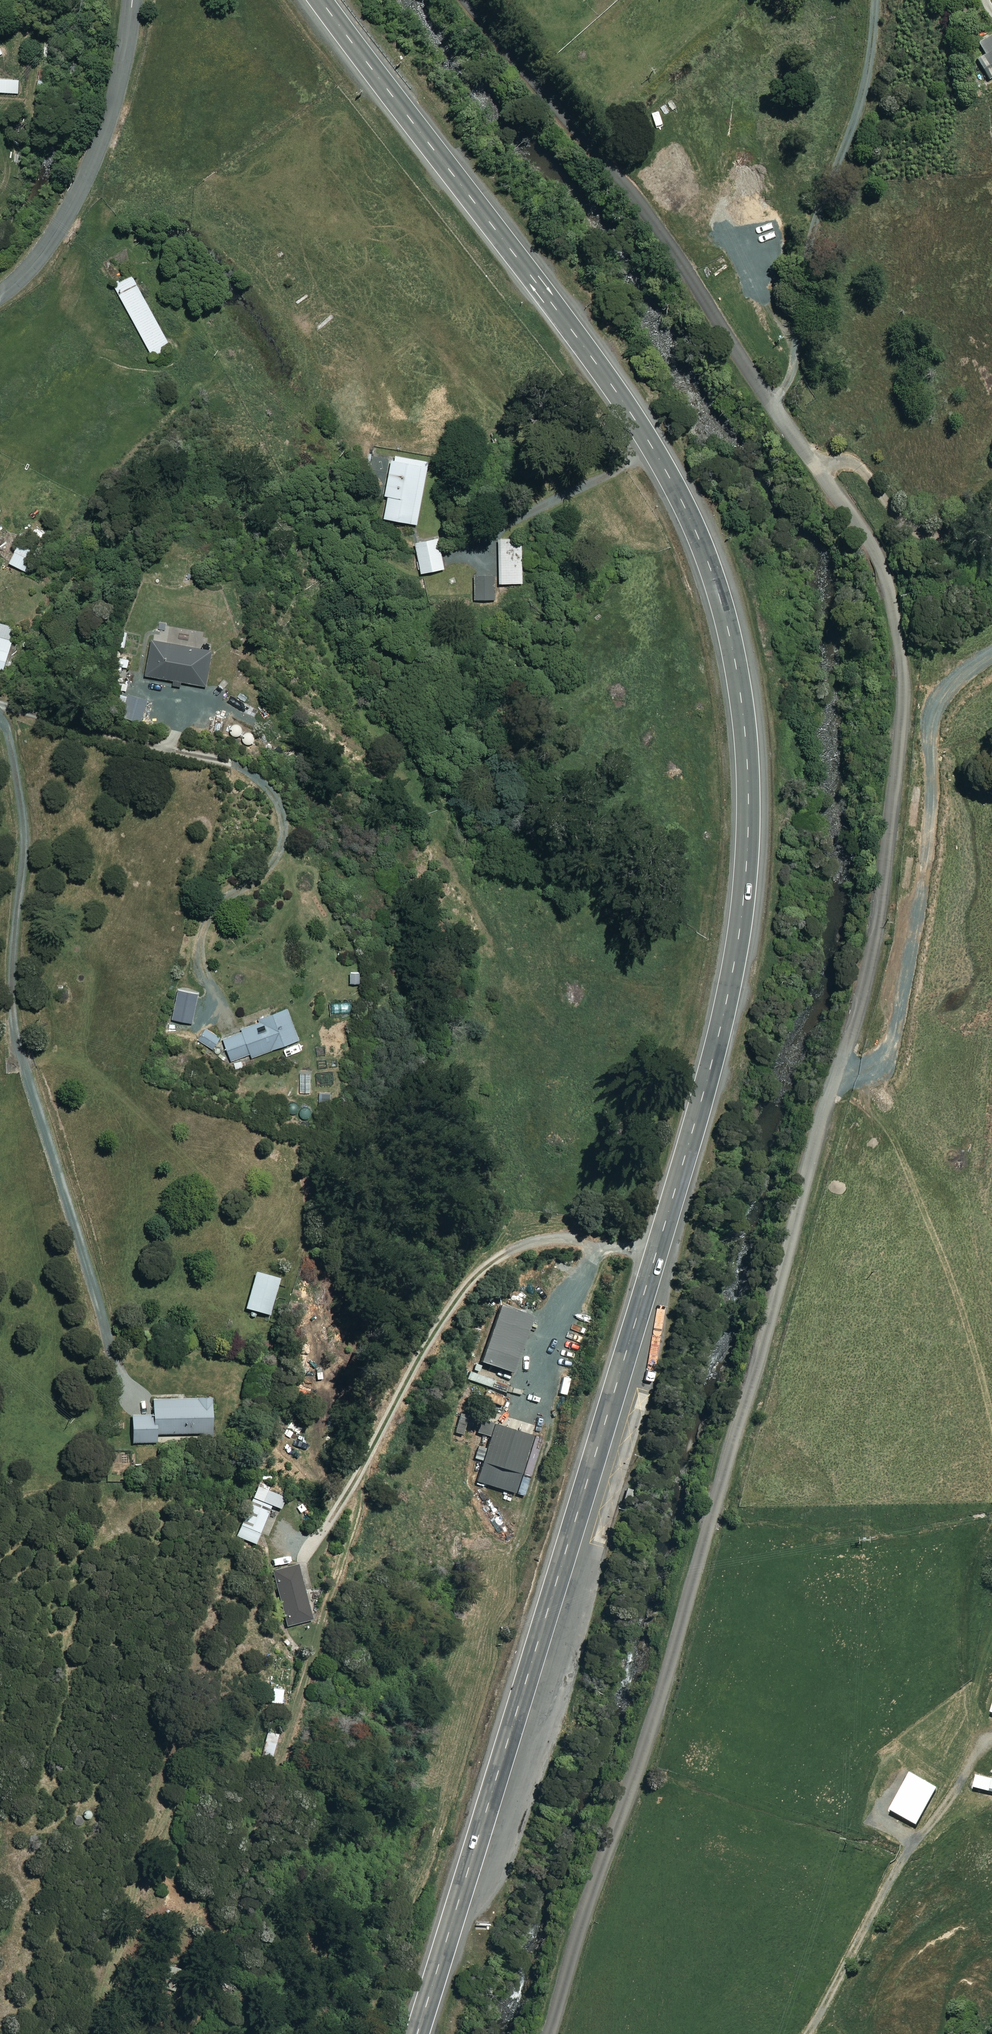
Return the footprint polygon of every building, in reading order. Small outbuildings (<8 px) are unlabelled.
[(982,54),(976,57),(989,78),(991,76),(991,32),(975,43),(982,54)] [(0,82),(0,91),(16,92),(16,83),(0,82)] [(170,346),(131,275),(113,285),(152,356),(170,346)] [(427,462),(391,455),(383,496),(386,497),(382,517),(416,524),(427,462)] [(443,568),(437,537),(414,542),(419,573),(443,568)] [(521,583),(520,537),(497,538),(498,583),(521,583)] [(37,551),(19,542),(8,562),(27,572),(37,551)] [(493,575),(474,576),(475,600),(494,599),(493,575)] [(0,623),(0,677),(16,628),(0,623)] [(143,675),(173,680),(171,686),(179,688),(181,681),(205,686),(211,651),(150,640),(143,675)] [(147,699),(129,694),(122,716),(141,721),(147,699)] [(258,736),(236,720),(227,732),(249,748),(258,736)] [(359,971),(349,971),(349,983),(359,982),(359,971)] [(298,1038),(285,1007),(258,1018),(259,1022),(222,1037),(232,1060),(250,1053),(252,1057),(298,1038)] [(219,1038),(206,1027),(197,1037),(211,1048),(219,1038)] [(331,1093),(320,1092),(319,1102),(330,1104),(331,1093)] [(278,1278),(254,1272),(245,1308),(268,1314),(278,1278)] [(547,1318),(516,1309),(499,1371),(530,1380),(547,1318)] [(311,1385),(294,1384),(292,1396),(310,1398),(311,1385)] [(211,1433),(210,1398),(153,1400),(153,1415),(131,1416),(132,1443),(156,1442),(155,1434),(211,1433)] [(467,1415),(458,1413),(453,1432),(462,1435),(467,1415)] [(534,1504),(548,1438),(511,1430),(496,1496),(534,1504)] [(284,1496),(256,1485),(236,1536),(255,1544),(270,1505),(279,1508),(284,1496)] [(287,1562),(285,1554),(271,1558),(273,1566),(287,1562)] [(312,1619),(298,1565),(273,1571),(287,1626),(312,1619)] [(279,1731),(267,1728),(261,1754),(273,1757),(279,1731)] [(990,1793),(991,1791),(991,1780),(976,1775),(973,1788),(990,1793)] [(180,1968),(164,1963),(158,1986),(174,1990),(180,1968)]
